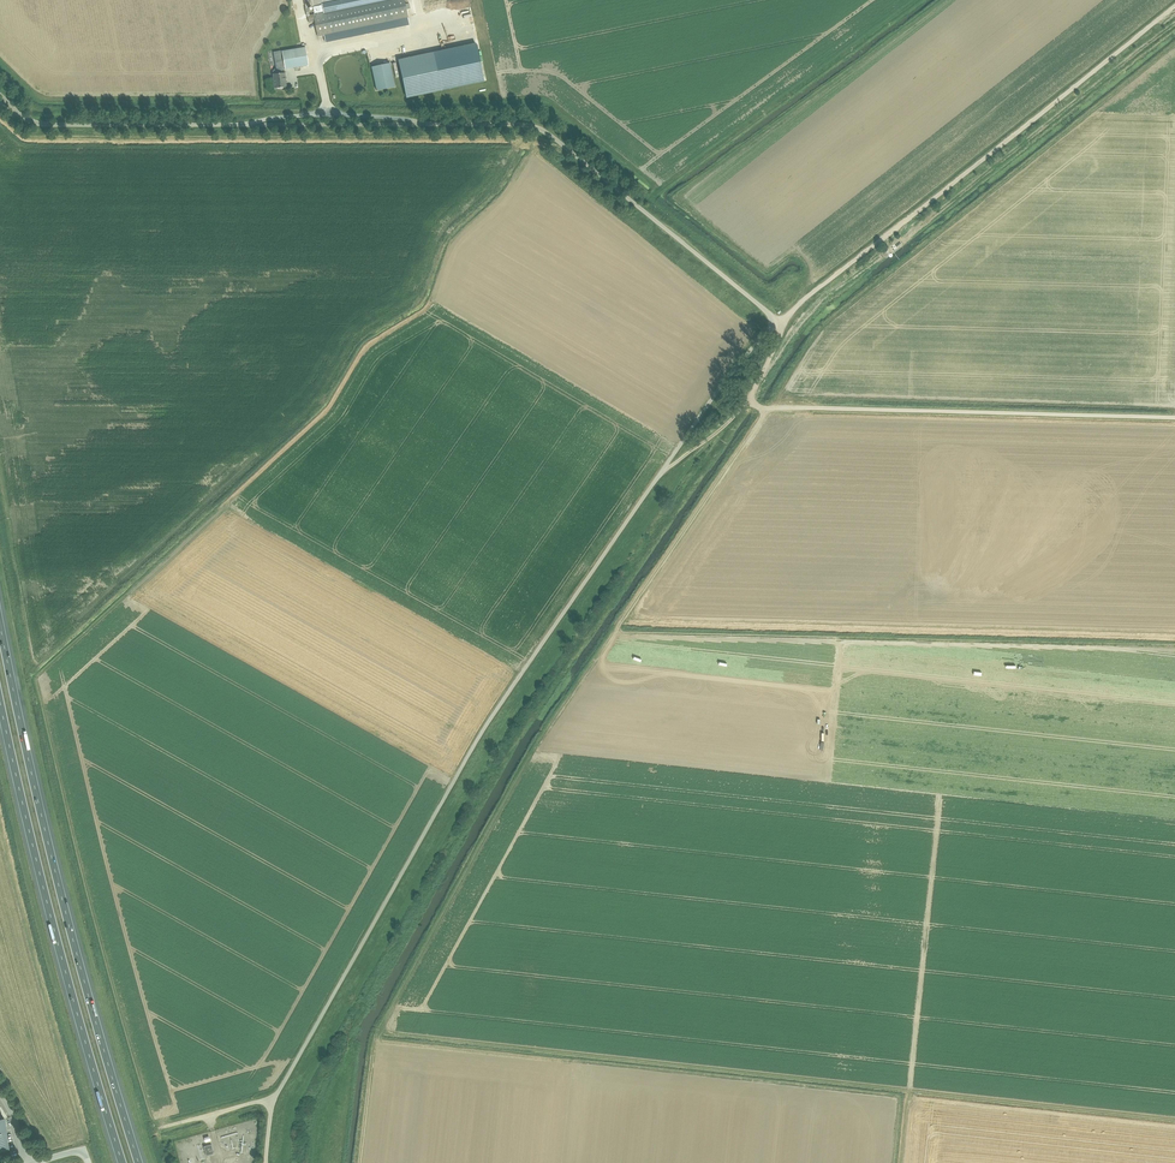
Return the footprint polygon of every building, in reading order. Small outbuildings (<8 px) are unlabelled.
[(314,14),(309,15),(308,7),(342,0),(304,0),(305,8),(309,23),(314,22),(318,37),(408,18),(404,0),(381,0),(323,12),(321,5),(313,7),(314,14)] [(282,51),(285,69),(309,65),(305,47),(282,51)] [(398,60),(406,98),(442,90),(433,52),(398,60)] [(389,63),(372,67),(377,91),(395,87),(389,63)] [(286,87),(285,73),(273,74),(274,88),(286,87)] [(9,1149),(3,1130),(6,1129),(4,1119),(0,1120),(0,1152),(9,1149)] [(204,1146),(206,1155),(214,1153),(211,1144),(204,1146)]
